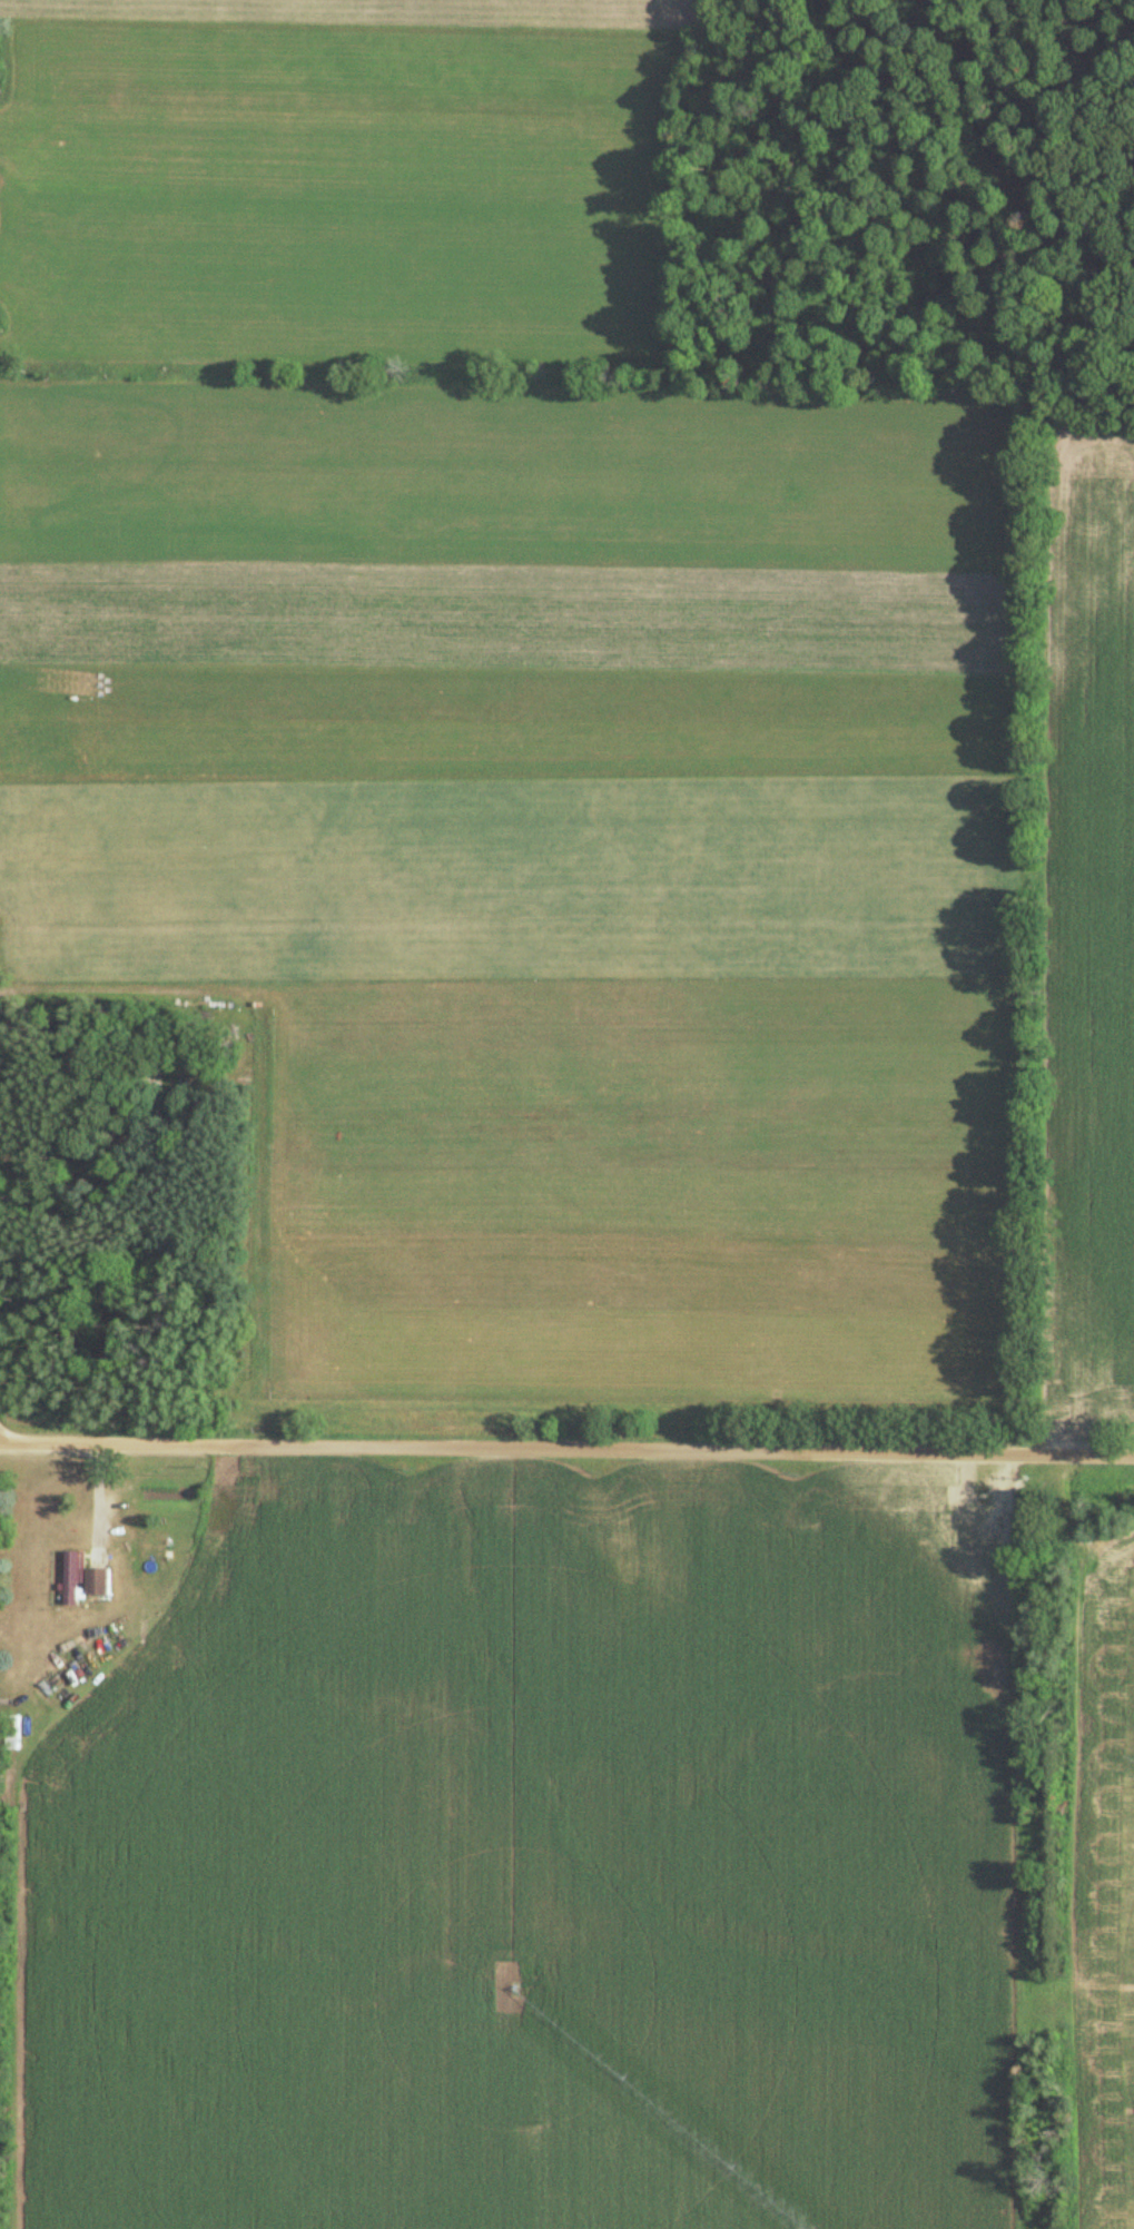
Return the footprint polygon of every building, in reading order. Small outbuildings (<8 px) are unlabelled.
[(75,1550),(63,1550),(63,1604),(75,1604),(75,1550)] [(84,1594),(107,1594),(107,1568),(84,1568),(84,1594)]
